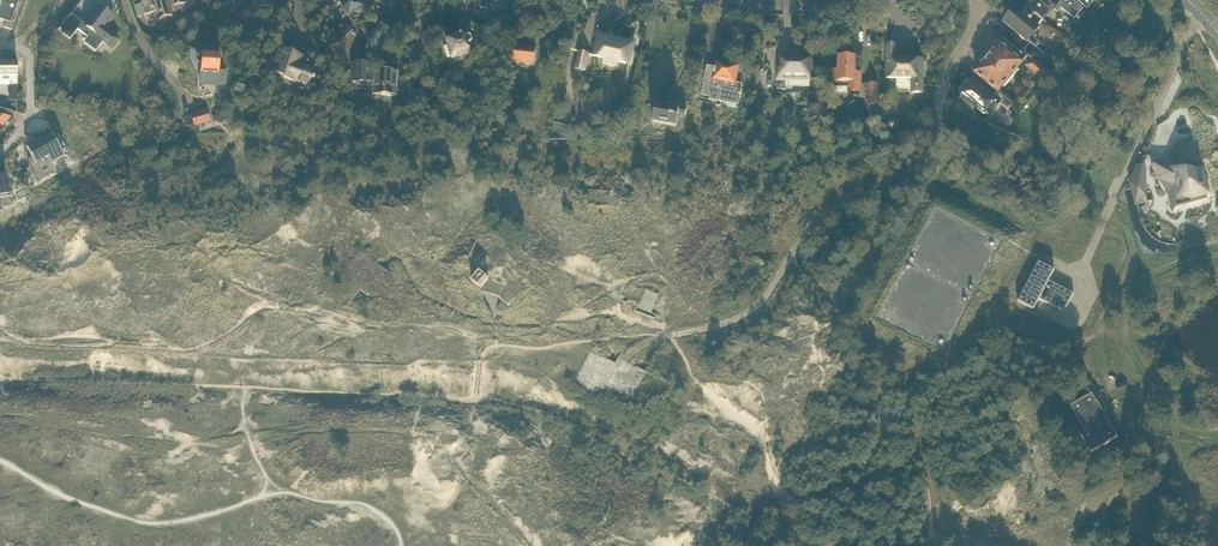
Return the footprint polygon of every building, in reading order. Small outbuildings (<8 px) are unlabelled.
[(6,22),(4,27),(12,30),(15,20),(12,19),(19,0),(0,0),(0,20),(6,22)] [(170,8),(168,0),(140,0),(144,15),(154,13),(156,20),(172,16),(170,8)] [(170,8),(186,4),(185,0),(168,0),(170,8)] [(338,6),(342,4),(348,14),(361,5),(358,0),(334,0),(338,6)] [(511,0),(483,0),(481,8),(505,14),(506,14),(508,14),(511,0)] [(1032,1),(1027,6),(1025,4),(1025,5),(1043,20),(1053,8),(1055,9),(1058,11),(1059,11),(1061,9),(1074,20),(1084,9),(1074,0),(1031,0),(1032,1)] [(1088,9),(1094,1),(1094,0),(1077,0),(1088,9)] [(1033,32),(1043,20),(1025,5),(1024,5),(1027,7),(1022,12),(1017,9),(1006,22),(1011,27),(1031,43),(1025,50),(1039,62),(1046,54),(1032,43),(1037,36),(1033,32)] [(113,17),(106,12),(99,6),(85,25),(71,14),(59,30),(70,39),(78,29),(88,37),(84,42),(96,51),(104,40),(113,46),(118,39),(104,28),(113,17)] [(404,35),(416,22),(402,10),(390,24),(404,35)] [(374,51),(393,29),(383,20),(368,36),(367,50),(374,51)] [(347,25),(339,33),(343,37),(351,29),(347,25)] [(465,33),(463,33),(462,32),(459,33),(459,34),(456,36),(455,36),(455,37),(455,39),(452,40),(452,38),(451,38),(450,38),(449,38),(449,39),(448,39),(448,40),(449,40),(452,51),(450,52),(451,56),(453,55),(454,56),(471,51),(468,43),(474,40),(474,37),(472,34),(465,34),(465,33)] [(630,64),(635,42),(599,34),(594,55),(630,64)] [(898,44),(888,44),(887,44),(886,78),(912,78),(912,93),(924,93),(924,59),(898,58),(898,44)] [(1022,64),(1006,49),(1000,45),(990,56),(989,55),(984,60),(986,61),(976,73),(982,77),(998,91),(998,92),(998,91),(1022,64)] [(534,64),(536,49),(515,46),(513,62),(534,64)] [(285,51),(285,52),(280,50),(275,62),(281,64),(277,73),(283,75),(283,77),(295,81),(295,80),(311,86),(316,71),(301,65),(303,57),(285,51)] [(649,64),(651,52),(645,51),(642,63),(649,64)] [(585,71),(590,54),(580,52),(576,68),(585,71)] [(202,53),(197,55),(197,61),(201,64),(201,72),(201,84),(225,86),(226,72),(219,71),(220,54),(210,53),(208,53),(202,53)] [(856,73),(856,57),(840,57),(839,70),(834,70),(834,82),(835,82),(835,88),(850,88),(850,93),(861,93),(861,73),(856,73)] [(782,66),(779,66),(778,89),(787,90),(787,86),(810,86),(810,80),(810,59),(800,59),(782,58),(782,66)] [(1052,75),(1033,59),(1029,63),(1035,68),(1032,71),(1040,77),(1043,75),(1048,79),(1052,75)] [(17,62),(0,62),(0,85),(10,85),(10,93),(17,93),(17,62)] [(374,91),(375,72),(369,72),(368,72),(368,65),(368,63),(365,63),(364,63),(356,63),(354,63),(352,63),(352,64),(352,77),(352,82),(357,82),(357,90),(374,91)] [(736,74),(738,68),(717,64),(717,68),(708,66),(708,65),(707,65),(702,94),(711,95),(710,99),(717,101),(717,105),(721,106),(722,102),(723,101),(722,101),(723,98),(739,102),(741,95),(742,95),(743,90),(742,90),(743,83),(736,82),(738,74),(736,74)] [(399,96),(399,72),(375,71),(375,72),(374,91),(374,95),(399,96)] [(993,97),(977,83),(972,78),(958,95),(985,119),(999,102),(1009,110),(1013,104),(998,91),(998,92),(998,91),(993,97)] [(868,82),(869,83),(870,106),(882,105),(881,82),(868,82)] [(409,90),(408,108),(422,108),(422,90),(409,90)] [(680,108),(656,104),(653,122),(676,126),(678,113),(686,115),(687,110),(680,108)] [(871,109),(871,121),(880,121),(881,107),(871,107),(871,109)] [(191,115),(184,117),(187,127),(194,125),(194,126),(211,121),(207,109),(191,114),(191,115)] [(3,129),(2,128),(10,118),(0,115),(0,132),(3,129)] [(570,139),(573,127),(554,122),(549,139),(570,139)] [(61,149),(52,134),(27,148),(32,157),(35,163),(30,166),(29,167),(37,180),(50,172),(46,166),(65,156),(61,149)] [(1156,161),(1152,168),(1156,174),(1161,181),(1167,190),(1169,193),(1173,209),(1173,211),(1174,211),(1174,209),(1181,206),(1182,209),(1182,206),(1186,205),(1187,207),(1188,207),(1187,205),(1191,204),(1192,206),(1193,206),(1192,204),(1201,201),(1202,203),(1202,201),(1210,199),(1202,170),(1183,175),(1182,169),(1168,168),(1156,161)] [(1139,166),(1131,184),(1134,192),(1145,194),(1145,167),(1139,166)] [(1050,280),(1055,270),(1039,261),(1018,301),(1034,310),(1040,299),(1065,312),(1074,293),(1050,280)] [(652,312),(659,294),(646,289),(640,307),(652,312)] [(1097,402),(1094,396),(1092,393),(1071,405),(1085,431),(1081,434),(1091,452),(1118,437),(1108,420),(1098,401),(1097,402)]
